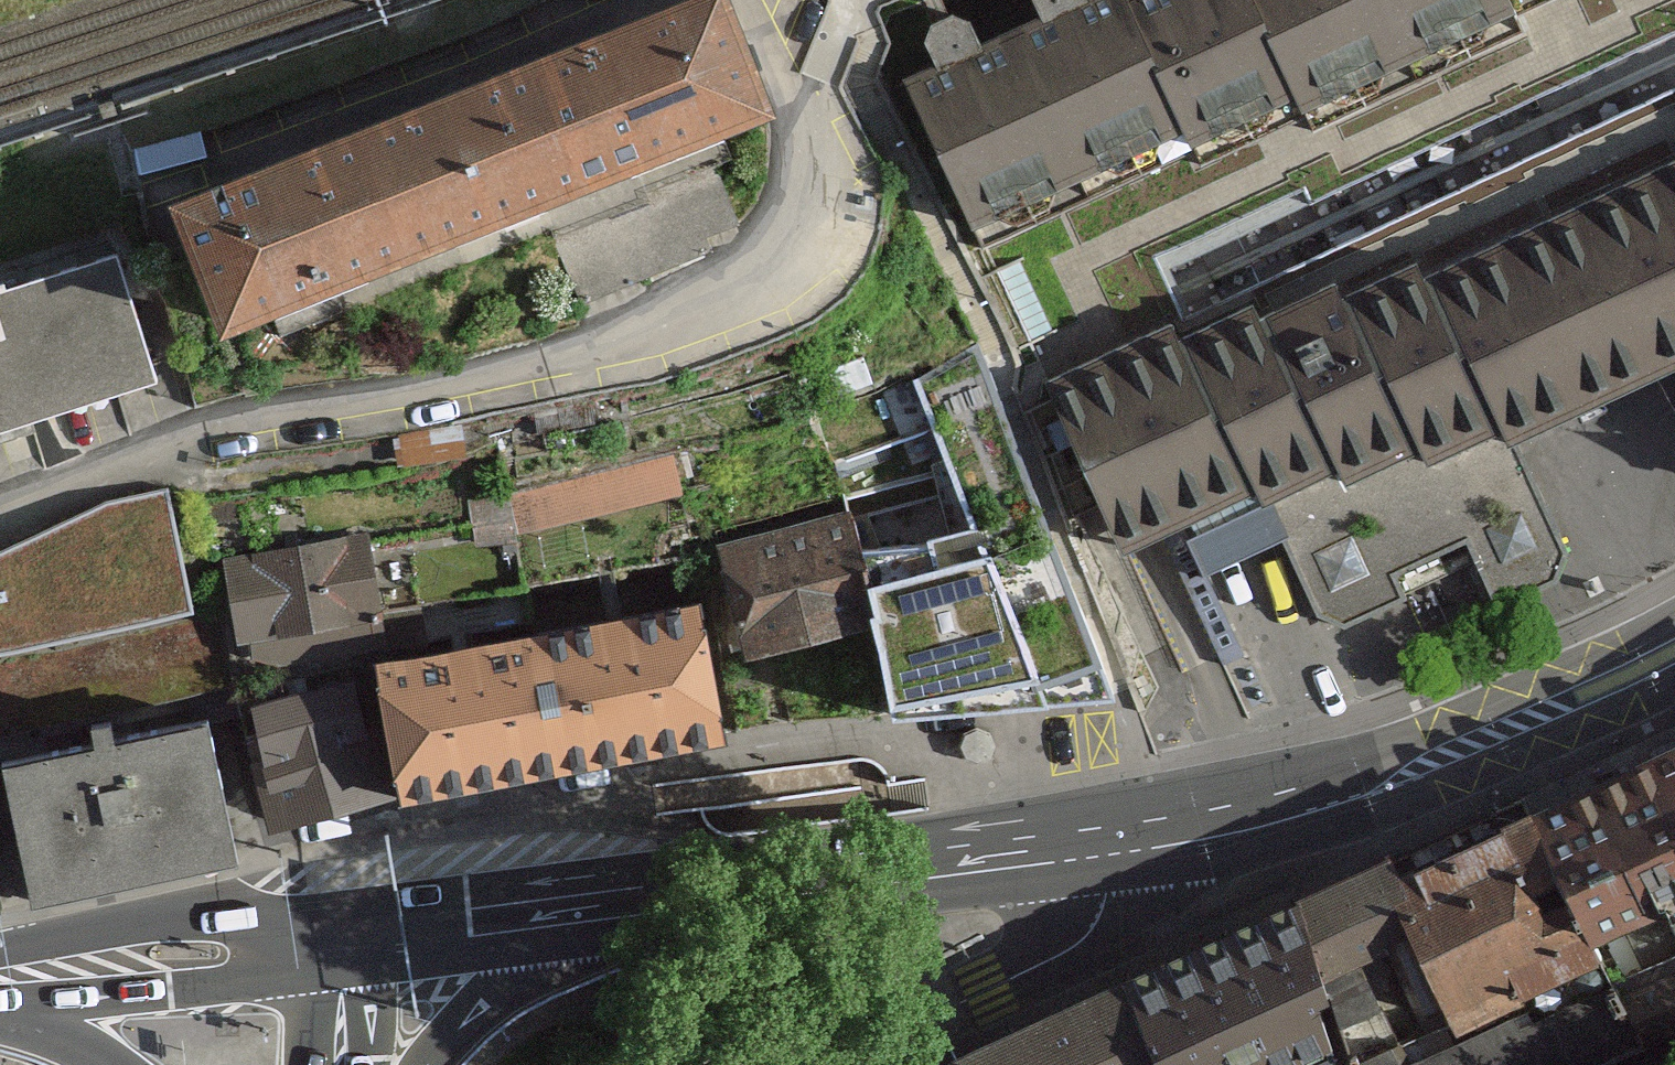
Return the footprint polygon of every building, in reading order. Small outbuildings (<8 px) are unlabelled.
[(719,0),(718,0),(181,215),(227,328),(764,113),(719,0)] [(901,90),(972,252),(1516,12),(1510,0),(1100,0),(901,90)] [(1516,12),(1540,0),(1510,0),(1516,12)] [(1501,438),(1514,453),(1674,375),(1674,172),(1424,283),(1501,438)] [(129,253),(0,295),(0,438),(171,383),(129,253)] [(1345,300),(1424,456),(1431,472),(1501,438),(1424,283),(1416,265),(1345,300)] [(1259,320),(1337,478),(1346,495),(1424,456),(1345,300),(1336,281),(1259,320)] [(1182,341),(1257,499),(1265,514),(1337,478),(1259,320),(1252,306),(1182,341)] [(1174,326),(1046,387),(1128,560),(1257,499),(1182,341),(1174,326)] [(846,500),(881,633),(896,722),(1041,707),(1115,701),(977,345),(916,380),(946,467),(846,500)] [(1337,478),(1265,514),(1319,622),(1349,633),(1417,601),(1403,575),(1471,548),(1501,607),(1576,565),(1514,453),(1501,438),(1431,472),(1424,456),(1346,495),(1337,478)] [(684,444),(480,493),(489,533),(693,484),(684,444)] [(0,547),(0,644),(193,601),(167,487),(104,500),(0,547)] [(846,500),(716,550),(747,668),(881,633),(846,500)] [(364,540),(229,562),(242,645),(378,623),(364,540)] [(707,598),(374,652),(397,791),(730,737),(707,598)] [(29,901),(234,859),(208,701),(0,741),(0,746),(29,901)] [(987,728),(970,732),(961,750),(968,766),(986,771),(1002,759),(1002,739),(987,728)] [(1601,967),(1674,926),(1674,746),(1531,821),(1601,967)] [(1395,885),(1420,939),(1464,1032),(1601,967),(1531,821),(1395,885)] [(1289,914),(1321,986),(1420,939),(1395,885),(1386,867),(1289,914)] [(1157,1064),(1355,1064),(1321,986),(1289,914),(1122,987),(1157,1064)] [(1617,1007),(1639,1056),(1674,1040),(1674,981),(1617,1007)] [(952,1064),(1157,1064),(1122,987),(952,1064)] [(1617,1007),(1611,992),(1446,1064),(1619,1064),(1639,1056),(1617,1007)] [(1405,1048),(1367,1064),(1413,1064),(1405,1048)]
